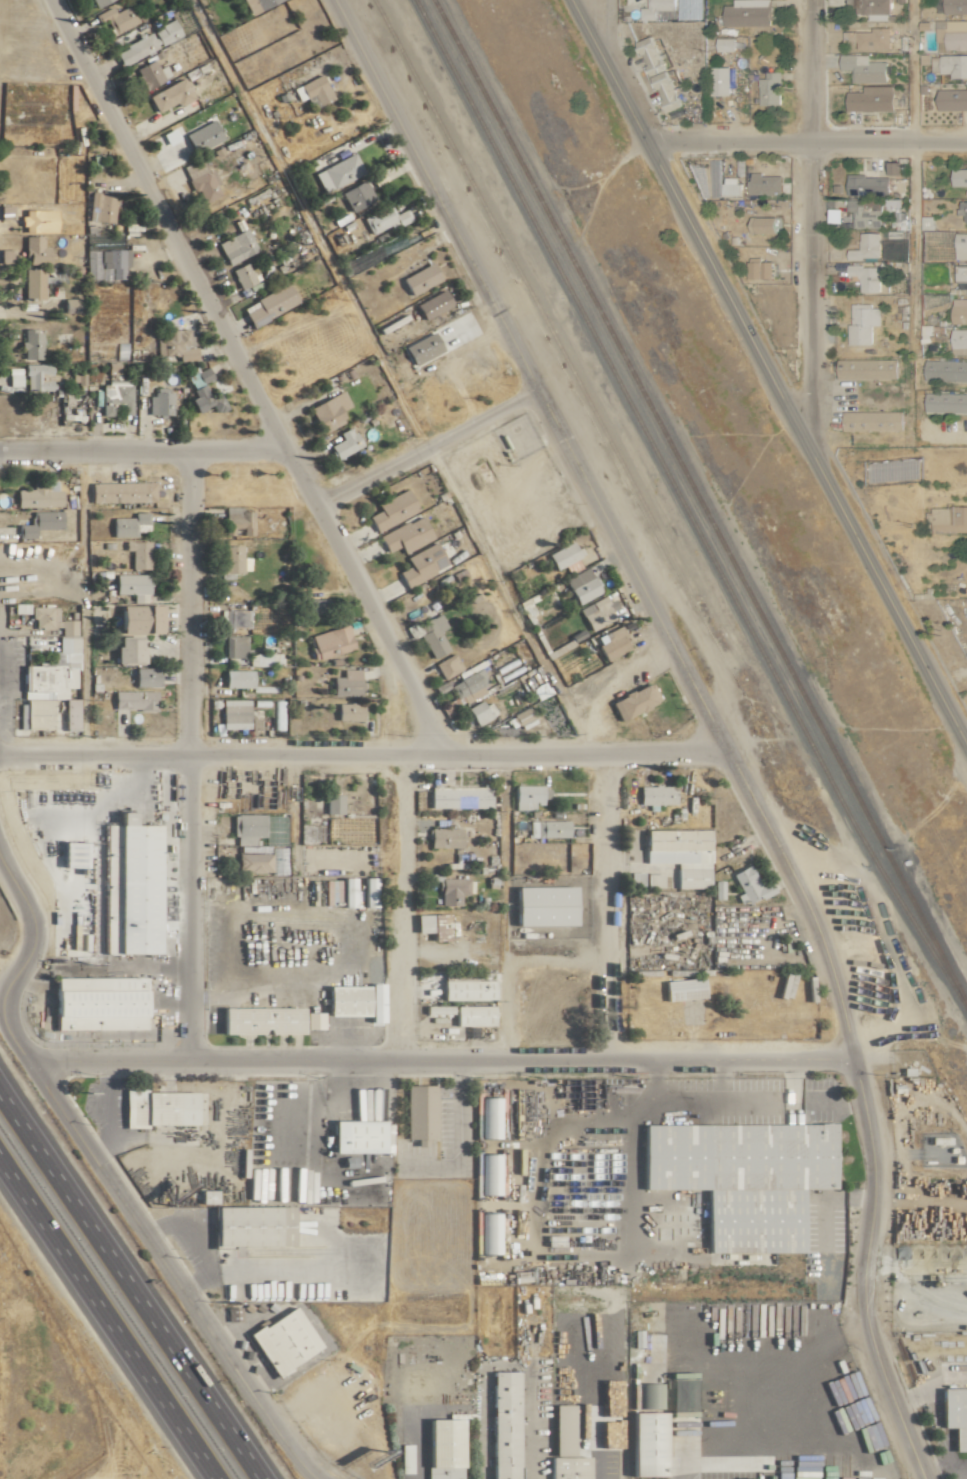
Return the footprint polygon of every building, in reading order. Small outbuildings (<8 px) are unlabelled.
[(248,14),(278,0),(241,0),(248,14)] [(674,0),(648,0),(648,7),(640,7),(640,18),(674,19),(674,0)] [(733,5),(722,5),(723,26),(769,25),(768,0),(732,0),(733,5)] [(890,20),(890,0),(848,0),(848,14),(869,14),(868,20),(890,20)] [(966,13),(966,0),(943,0),(944,13),(966,13)] [(126,5),(112,13),(108,6),(93,15),(97,23),(104,19),(112,35),(136,22),(126,5)] [(936,20),(936,50),(966,50),(966,20),(936,20)] [(180,38),(173,22),(150,31),(151,34),(112,50),(117,63),(180,38)] [(856,49),(889,49),(889,27),(872,28),(872,31),(842,31),(842,42),(856,41),(856,49)] [(161,49),(174,75),(206,59),(192,32),(161,49)] [(664,112),(679,107),(651,35),(636,41),(664,112)] [(733,37),(715,37),(716,51),(734,51),(733,37)] [(886,61),(868,61),(868,54),(840,53),(839,71),(851,71),(851,82),(885,83),(886,61)] [(932,55),(932,72),(949,72),(950,77),(966,77),(966,55),(932,55)] [(169,76),(163,64),(155,68),(152,60),(128,71),(137,91),(169,76)] [(709,66),(710,95),(729,94),(728,66),(709,66)] [(758,77),(758,105),(780,105),(780,71),(765,71),(765,77),(758,77)] [(297,101),(310,94),(315,106),(331,98),(319,74),(291,88),(297,101)] [(146,94),(153,112),(174,103),(175,106),(191,99),(183,79),(146,94)] [(937,89),(938,109),(966,109),(966,83),(966,89),(937,89)] [(893,111),(892,84),(862,85),(862,91),(845,91),(846,112),(893,111)] [(183,134),(194,154),(221,139),(210,119),(183,134)] [(361,172),(351,153),(311,173),(322,193),(361,172)] [(899,162),(886,162),(886,174),(900,174),(899,162)] [(210,169),(205,171),(201,163),(188,169),(192,177),(185,180),(191,192),(195,190),(201,203),(218,195),(213,185),(217,183),(210,169)] [(951,169),(951,186),(966,186),(966,168),(951,169)] [(749,193),(781,191),(780,174),(748,175),(749,193)] [(888,195),(888,176),(846,175),(846,194),(888,195)] [(739,195),(738,177),(722,177),(722,196),(739,195)] [(372,199),(362,179),(338,192),(348,211),(372,199)] [(85,220),(110,222),(113,195),(88,192),(85,220)] [(881,227),(881,210),(899,210),(899,199),(846,200),(847,211),(852,211),(852,228),(881,227)] [(963,222),(966,221),(966,201),(956,201),(956,215),(963,215),(963,222)] [(368,234),(387,225),(390,230),(410,220),(404,208),(392,214),(387,204),(360,217),(368,234)] [(775,233),(775,217),(749,216),(749,232),(775,233)] [(214,243),(226,266),(256,250),(244,228),(214,243)] [(879,258),(878,232),(859,232),(859,249),(846,249),(847,259),(879,258)] [(955,233),(954,259),(966,259),(966,233),(955,233)] [(40,236),(23,236),(22,263),(46,263),(46,246),(40,246),(40,236)] [(747,278),(772,278),(771,261),(760,261),(760,257),(746,257),(747,278)] [(259,280),(256,272),(251,274),(246,262),(230,269),(238,289),(259,280)] [(399,277),(407,295),(438,281),(430,263),(399,277)] [(879,265),(846,265),(846,275),(859,276),(859,292),(878,292),(879,265)] [(955,265),(956,282),(966,281),(966,290),(966,265),(955,265)] [(42,269),(22,268),(21,298),(41,298),(42,269)] [(256,306),(242,312),(248,325),(295,304),(286,283),(253,298),(256,306)] [(449,305),(440,290),(413,305),(421,320),(449,305)] [(80,314),(80,299),(61,298),(60,313),(80,314)] [(966,324),(966,298),(951,298),(951,323),(966,324)] [(849,303),(848,344),(870,345),(871,325),(879,325),(880,308),(870,307),(870,303),(849,303)] [(92,317),(93,331),(139,330),(138,316),(92,317)] [(40,359),(39,329),(21,330),(22,341),(20,341),(21,359),(40,359)] [(155,358),(194,358),(193,335),(186,335),(186,329),(164,329),(164,339),(154,339),(155,358)] [(951,329),(950,355),(966,355),(966,329),(951,329)] [(138,334),(96,333),(96,346),(138,346),(138,334)] [(896,359),(836,360),(837,379),(897,378),(896,359)] [(966,381),(966,361),(924,360),(924,380),(966,381)] [(49,364),(23,364),(23,389),(49,389),(49,382),(55,381),(55,374),(49,374),(49,364)] [(190,413),(209,406),(212,414),(224,409),(218,393),(207,397),(201,383),(210,380),(206,368),(185,375),(193,395),(185,398),(190,413)] [(128,381),(99,381),(99,416),(111,417),(111,405),(120,405),(120,415),(128,415),(128,381)] [(168,415),(169,388),(152,388),(151,396),(146,396),(146,414),(168,415)] [(343,421),(338,411),(349,406),(341,390),(306,407),(319,433),(343,421)] [(938,393),(925,393),(924,412),(966,413),(966,393),(938,393)] [(902,411),(842,411),(842,430),(902,431),(902,411)] [(349,426),(336,432),(340,440),(327,446),(333,459),(359,447),(349,426)] [(152,502),(152,481),(87,483),(88,503),(152,502)] [(59,490),(44,490),(44,485),(30,485),(30,489),(13,489),(14,507),(59,506),(59,490)] [(375,504),(377,510),(366,516),(374,532),(416,510),(404,489),(375,504)] [(931,507),(931,533),(966,532),(966,506),(931,507)] [(284,508),(253,508),(253,537),(284,537),(284,508)] [(251,510),(229,510),(229,513),(222,512),(222,535),(232,535),(232,528),(241,528),(241,536),(251,536),(251,510)] [(60,529),(59,511),(29,512),(30,524),(16,524),(17,539),(33,538),(32,530),(60,529)] [(134,537),(135,532),(146,532),(146,512),(132,512),(132,518),(110,517),(110,537),(134,537)] [(377,536),(385,552),(398,546),(401,553),(431,539),(419,515),(377,536)] [(580,556),(571,540),(544,554),(553,570),(580,556)] [(148,542),(123,541),(122,550),(129,551),(129,569),(147,569),(148,542)] [(446,566),(434,542),(404,557),(408,566),(396,572),(404,587),(446,566)] [(240,545),(221,545),(222,573),(241,573),(240,545)] [(597,594),(587,568),(563,577),(572,603),(597,594)] [(146,574),(112,574),(112,594),(146,594),(146,574)] [(609,611),(614,608),(606,594),(577,609),(588,631),(613,619),(609,611)] [(324,599),(305,600),(306,614),(324,614),(324,599)] [(159,605),(117,605),(117,633),(159,634),(159,605)] [(23,666),(23,697),(25,697),(26,728),(51,727),(50,699),(61,699),(62,728),(76,728),(76,699),(64,699),(64,688),(76,688),(75,620),(56,620),(56,606),(29,607),(30,629),(56,628),(57,655),(61,655),(61,665),(23,666)] [(248,627),(248,610),(222,610),(222,626),(248,627)] [(431,658),(447,650),(437,632),(445,627),(437,614),(414,626),(431,658)] [(308,635),(312,647),(308,648),(311,661),(352,649),(345,625),(308,635)] [(606,640),(596,644),(603,661),(628,650),(618,626),(602,633),(606,640)] [(244,636),(223,635),(223,657),(244,657),(244,636)] [(139,664),(138,637),(113,638),(113,665),(139,664)] [(246,666),(279,665),(279,653),(245,654),(246,666)] [(441,680),(461,669),(452,653),(432,664),(441,680)] [(156,667),(132,668),(132,687),(156,686),(156,667)] [(480,685),(486,682),(479,668),(449,684),(459,705),(484,692),(480,685)] [(357,696),(357,670),(341,669),(340,677),(330,677),(330,695),(357,696)] [(250,688),(250,670),(221,670),(221,688),(250,688)] [(618,721),(658,702),(648,682),(608,702),(618,721)] [(154,691),(111,691),(111,710),(154,709),(154,691)] [(247,699),(219,700),(220,729),(248,729),(247,699)] [(489,702),(483,705),(480,700),(465,708),(475,726),(496,714),(489,702)] [(360,721),(360,703),(335,703),(335,720),(360,721)] [(512,712),(518,729),(533,723),(528,707),(512,712)] [(547,799),(548,786),(512,785),(512,808),(541,808),(541,799),(547,799)] [(637,786),(637,805),(647,805),(647,811),(655,811),(655,805),(674,804),(673,785),(637,786)] [(428,787),(428,808),(489,808),(489,786),(428,787)] [(341,795),(324,794),(323,814),(340,814),(341,795)] [(102,825),(102,955),(153,955),(153,826),(128,826),(128,813),(114,813),(114,825),(102,825)] [(264,814),(235,814),(234,843),(256,844),(256,837),(264,837),(264,814)] [(566,820),(527,821),(527,838),(567,838),(566,820)] [(326,824),(302,825),(303,841),(326,841),(326,824)] [(460,828),(427,828),(427,847),(459,848),(460,828)] [(707,830),(643,830),(643,865),(674,865),(674,888),(707,888),(707,830)] [(268,853),(235,854),(235,873),(269,873),(268,853)] [(729,873),(738,893),(734,895),(739,905),(772,891),(768,882),(758,886),(748,865),(729,873)] [(360,908),(371,909),(372,878),(360,878),(360,908)] [(438,905),(458,905),(458,895),(471,895),(471,879),(438,878),(438,905)] [(571,886),(512,887),(513,926),(571,926),(571,886)] [(429,941),(446,940),(445,914),(412,915),(413,934),(429,933),(429,941)] [(141,978),(51,978),(51,1030),(141,1029),(141,978)] [(662,980),(663,1001),(702,999),(701,979),(662,980)] [(440,1001),(491,1001),(491,980),(440,981),(440,1001)] [(364,986),(324,986),(324,1017),(364,1017),(364,986)] [(453,1026),(492,1026),(491,1006),(453,1007),(453,1026)] [(262,1034),(299,1035),(299,1008),(219,1007),(219,1034),(262,1035),(262,1034)] [(434,1086),(404,1086),(404,1139),(413,1140),(413,1147),(424,1147),(424,1139),(433,1139),(434,1086)] [(194,1091),(121,1092),(122,1127),(194,1126),(194,1091)] [(496,1098),(477,1099),(478,1139),(497,1139),(496,1098)] [(381,1153),(381,1121),(331,1122),(331,1154),(381,1153)] [(640,1190),(703,1190),(703,1252),(754,1252),(754,1254),(800,1253),(799,1190),(831,1189),(831,1124),(639,1125),(640,1190)] [(497,1195),(497,1155),(477,1155),(478,1196),(497,1195)] [(501,1195),(516,1195),(514,1156),(500,1156),(501,1195)] [(198,1204),(213,1204),(214,1191),(198,1191),(198,1204)] [(288,1208),(211,1207),(211,1246),(287,1247),(288,1208)] [(497,1255),(496,1214),(477,1214),(478,1255),(497,1255)] [(318,1350),(293,1307),(248,1334),(272,1376),(318,1350)] [(515,1370),(489,1371),(490,1478),(516,1478),(515,1370)] [(966,1452),(966,1389),(938,1389),(938,1429),(951,1429),(950,1451),(966,1452)] [(570,1404),(550,1404),(550,1478),(587,1478),(587,1456),(570,1456),(570,1404)] [(661,1411),(628,1411),(629,1476),(662,1476),(661,1411)] [(425,1418),(425,1478),(459,1478),(458,1418),(425,1418)]
